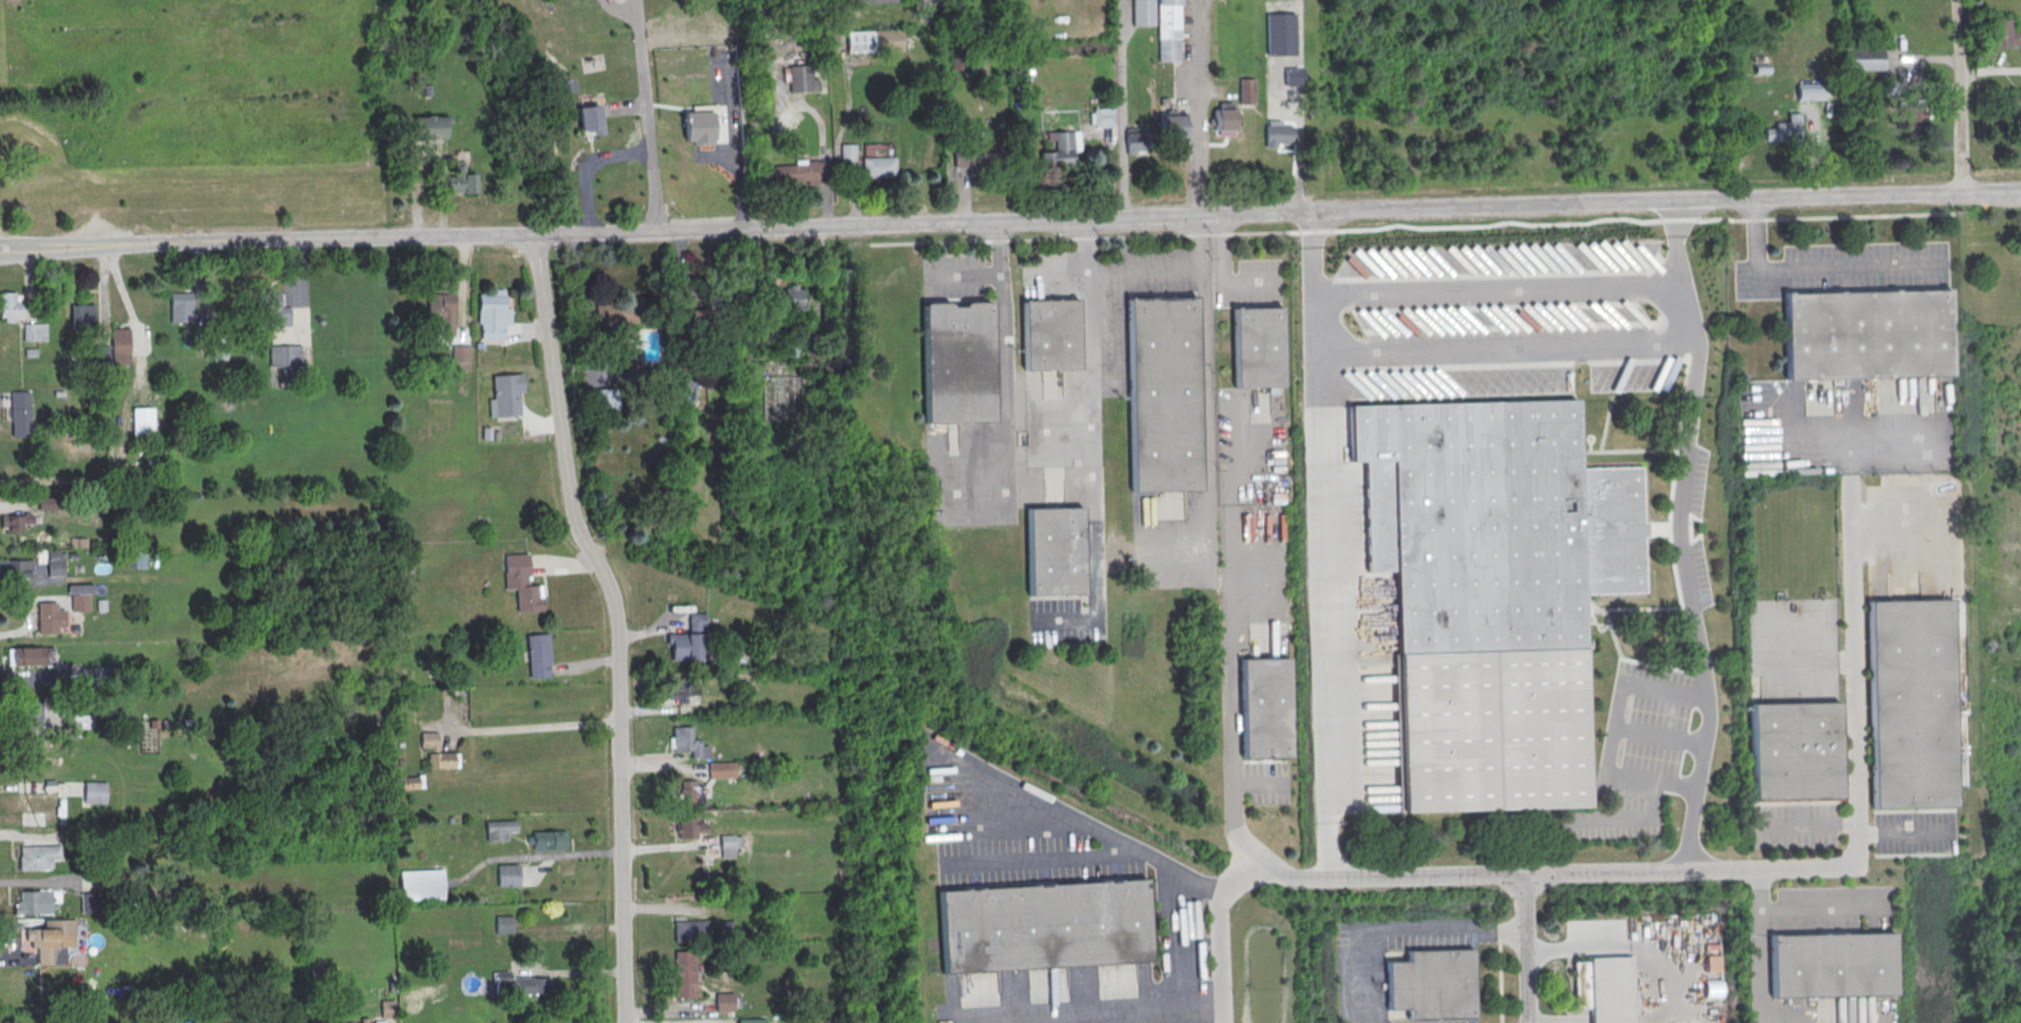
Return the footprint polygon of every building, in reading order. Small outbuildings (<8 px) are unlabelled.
[(1133,26),(1133,0),(1153,0),(1154,26),(1133,26)] [(1159,61),(1179,61),(1179,39),(1180,39),(1179,0),(1158,0),(1159,61)] [(1266,13),(1295,12),(1296,54),(1267,55),(1266,13)] [(2020,37),(2020,23),(2011,23),(2011,18),(1993,18),(1992,48),(2010,48),(2010,37),(2020,37)] [(846,31),(901,29),(902,51),(847,53),(846,31)] [(1846,48),(1883,47),(1883,70),(1846,70),(1846,48)] [(789,66),(790,93),(819,92),(818,78),(812,79),(811,65),(789,66)] [(1285,68),(1303,68),(1303,86),(1285,86),(1285,68)] [(1240,79),(1255,79),(1255,105),(1239,105),(1240,79)] [(1797,100),(1823,100),(1823,87),(1797,87),(1797,100)] [(1905,103),(1924,103),(1924,126),(1905,126),(1905,103)] [(577,107),(599,105),(602,134),(590,135),(590,129),(580,131),(577,107)] [(1765,140),(1800,140),(1800,107),(1788,107),(1788,121),(1775,121),(1775,132),(1765,132),(1765,140)] [(1093,109),(1114,108),(1115,127),(1094,128),(1093,109)] [(1214,109),(1236,109),(1236,136),(1214,136),(1214,109)] [(683,112),(711,111),(713,144),(692,145),(691,140),(685,141),(683,112)] [(1162,113),(1186,113),(1187,137),(1162,138),(1162,113)] [(414,117),(446,117),(446,139),(414,139),(414,117)] [(1266,125),(1293,126),(1293,144),(1277,143),(1276,147),(1266,147),(1266,125)] [(1077,131),(1066,131),(1066,127),(1053,128),(1054,151),(1042,151),(1042,167),(1078,166),(1077,131)] [(1148,128),(1149,151),(1136,151),(1136,154),(1127,155),(1126,129),(1148,128)] [(840,144),(855,144),(856,161),(840,161),(840,144)] [(1003,144),(1004,165),(986,166),(986,172),(968,173),(968,167),(954,168),(953,147),(1003,144)] [(861,158),(895,157),(895,177),(862,178),(861,158)] [(454,161),(464,161),(464,174),(475,174),(476,193),(446,193),(445,177),(454,177),(454,161)] [(823,183),(823,162),(775,162),(775,183),(823,183)] [(804,285),(783,285),(783,309),(804,309),(804,285)] [(1784,292),(1949,288),(1951,377),(1786,380),(1784,292)] [(504,289),(504,338),(480,338),(480,323),(478,323),(478,293),(492,293),(492,289),(504,289)] [(21,322),(21,291),(0,291),(0,322),(21,322)] [(170,294),(171,323),(196,323),(196,314),(192,314),(192,293),(170,294)] [(258,295),(280,294),(281,307),(290,307),(291,326),(266,327),(265,310),(259,310),(258,295)] [(427,294),(455,294),(455,325),(428,325),(427,294)] [(1127,297),(1196,296),(1199,491),(1131,492),(1127,297)] [(1023,300),(1078,299),(1079,369),(1024,370),(1023,300)] [(923,303),(992,301),(995,422),(926,423),(923,303)] [(637,337),(636,304),(595,304),(595,327),(621,326),(621,338),(637,337)] [(71,305),(94,305),(95,329),(72,330),(71,305)] [(1234,307),(1281,306),(1282,387),(1235,388),(1234,307)] [(47,323),(23,323),(23,341),(47,341),(47,323)] [(111,330),(129,329),(130,366),(112,367),(111,330)] [(470,345),(453,345),(453,371),(470,371),(470,345)] [(95,346),(109,346),(109,361),(95,361),(95,346)] [(269,347),(300,346),(301,366),(269,367),(269,347)] [(492,376),(522,373),(523,392),(519,392),(521,415),(495,417),(492,376)] [(615,411),(615,388),(591,388),(591,411),(615,411)] [(10,393),(30,392),(31,437),(11,437),(10,393)] [(1347,405),(1576,399),(1578,469),(1640,467),(1644,591),(1581,593),(1587,807),(1398,812),(1393,655),(1397,655),(1395,572),(1367,573),(1364,462),(1349,462),(1347,405)] [(133,408),(153,408),(153,436),(133,436),(133,408)] [(38,498),(56,498),(57,511),(38,511),(38,498)] [(1027,509),(1082,507),(1084,594),(1029,595),(1027,509)] [(1,515),(33,515),(33,525),(23,525),(23,533),(6,534),(6,528),(1,528),(1,515)] [(504,555),(528,554),(529,564),(530,575),(527,576),(528,586),(541,585),(543,610),(517,612),(515,590),(505,590),(503,573),(505,573),(504,555)] [(47,560),(64,559),(65,576),(48,577),(47,569),(47,560)] [(2,573),(0,573),(0,561),(32,560),(32,578),(2,579),(2,573)] [(71,595),(89,594),(90,612),(72,612),(71,595)] [(1868,602),(1950,600),(1955,807),(1873,808),(1868,602)] [(37,603),(57,603),(57,610),(65,610),(65,628),(57,628),(57,634),(38,634),(37,603)] [(689,613),(706,614),(705,632),(702,632),(702,660),(671,661),(671,644),(667,644),(667,634),(689,634),(689,613)] [(527,636),(548,634),(551,663),(548,663),(549,670),(549,678),(530,679),(527,636)] [(12,649),(43,648),(44,666),(13,667),(12,649)] [(1240,659),(1288,658),(1290,757),(1242,758),(1240,659)] [(81,668),(98,667),(99,685),(82,686),(82,677),(81,668)] [(668,682),(668,703),(690,703),(690,696),(700,696),(700,682),(668,682)] [(14,700),(42,699),(42,720),(14,722),(14,700)] [(1750,704),(1839,702),(1841,799),(1752,802),(1750,704)] [(673,727),(692,727),(692,740),(700,739),(701,746),(709,746),(709,759),(691,759),(691,751),(674,751),(673,727)] [(420,732),(438,732),(438,739),(438,752),(454,752),(453,768),(427,768),(427,753),(430,753),(431,748),(420,748),(420,732)] [(709,763),(734,762),(735,778),(709,778),(709,763)] [(396,789),(424,788),(424,776),(395,777),(396,789)] [(702,804),(702,781),(682,781),(682,804),(702,804)] [(84,782),(106,782),(105,804),(84,804),(84,790),(84,782)] [(26,792),(26,813),(42,813),(42,826),(60,826),(60,815),(58,815),(57,796),(44,796),(44,792),(26,792)] [(678,818),(696,818),(696,824),(707,823),(708,833),(697,833),(697,838),(679,838),(679,832),(676,833),(676,824),(678,824),(678,818)] [(485,822),(486,841),(507,840),(506,832),(517,832),(516,820),(485,822)] [(533,832),(566,831),(566,849),(533,850),(533,832)] [(719,835),(734,835),(734,858),(720,858),(720,842),(719,835)] [(20,847),(61,845),(61,860),(52,860),(52,867),(50,870),(20,871),(20,847)] [(497,865),(519,865),(520,887),(498,888),(497,865)] [(399,872),(442,870),(443,884),(443,899),(400,900),(399,872)] [(939,892),(1145,880),(1150,961),(944,973),(939,892)] [(20,892),(51,891),(52,914),(14,915),(13,905),(17,905),(16,902),(20,901),(20,892)] [(81,894),(91,893),(103,893),(103,913),(81,913),(81,894)] [(496,916),(512,916),(513,933),(496,934),(496,916)] [(44,921),(75,920),(75,947),(66,948),(66,965),(38,965),(38,957),(38,948),(31,948),(31,941),(26,941),(25,930),(44,930),(44,921)] [(674,922),(707,920),(708,940),(675,942),(674,922)] [(1769,934),(1892,932),(1894,996),(1770,998),(1769,934)] [(1407,1019),(1472,1018),(1471,949),(1404,950),(1404,959),(1396,959),(1396,952),(1385,952),(1386,1010),(1407,1010),(1407,1019)] [(675,952),(695,951),(696,998),(676,999),(675,952)] [(1589,1007),(1589,1022),(1632,1022),(1630,957),(1572,958),(1573,1008),(1589,1007)] [(496,972),(496,996),(548,994),(548,978),(510,979),(510,975),(510,971),(496,972)] [(715,994),(733,993),(734,1011),(716,1011),(715,994)] [(380,1000),(380,1018),(395,1018),(395,1000),(380,1000)]
